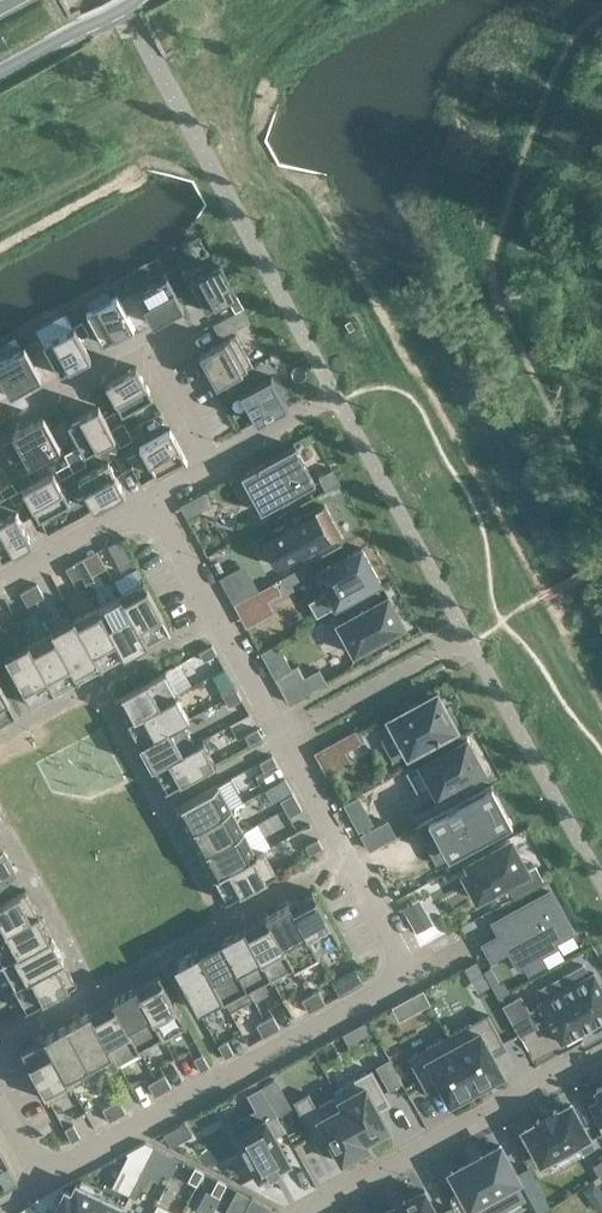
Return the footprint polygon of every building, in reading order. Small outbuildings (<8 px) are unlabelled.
[(237,294),(220,263),(189,280),(206,311),(228,299),(237,294)] [(152,323),(183,307),(166,276),(136,293),(152,323)] [(243,307),(237,294),(228,299),(235,311),(243,307)] [(86,312),(103,343),(134,326),(117,295),(86,312)] [(214,324),(220,336),(238,326),(232,314),(214,324)] [(60,374),(90,357),(74,327),(43,343),(60,374)] [(216,384),(252,365),(235,334),(199,354),(216,384)] [(0,359),(0,375),(10,393),(41,377),(24,346),(0,359)] [(122,413),(153,396),(136,365),(105,382),(122,413)] [(257,422),(288,406),(271,375),(240,392),(257,422)] [(110,429),(98,406),(67,423),(84,454),(115,437),(110,429)] [(17,470),(60,447),(43,416),(12,433),(15,437),(2,444),(17,470)] [(110,429),(115,437),(128,430),(123,422),(110,429)] [(156,475),(187,458),(170,427),(139,444),(156,475)] [(132,439),(128,430),(115,437),(120,445),(132,439)] [(295,445),(240,475),(261,512),(315,482),(295,445)] [(64,454),(69,462),(81,455),(77,447),(64,454)] [(132,449),(124,453),(131,465),(138,461),(132,449)] [(69,462),(73,471),(86,464),(81,455),(69,462)] [(77,478),(94,509),(125,492),(108,461),(77,478)] [(69,462),(56,469),(61,478),(73,471),(69,462)] [(326,490),(340,483),(332,469),(318,476),(326,490)] [(27,496),(39,518),(70,502),(53,471),(22,488),(27,496)] [(4,497),(10,495),(17,491),(12,482),(0,489),(0,490),(4,497)] [(17,491),(10,495),(14,503),(27,496),(22,488),(17,491)] [(324,505),(263,538),(278,565),(314,546),(320,556),(345,542),(324,505)] [(1,559),(32,543),(15,512),(0,520),(0,557),(1,559)] [(107,544),(121,570),(133,563),(120,538),(107,544)] [(316,572),(326,591),(308,601),(316,617),(380,582),(361,547),(316,572)] [(94,579),(82,558),(74,563),(81,575),(85,584),(94,579)] [(72,580),(81,575),(74,563),(65,567),(72,580)] [(119,593),(120,595),(120,594),(147,643),(148,642),(148,641),(169,630),(169,631),(171,630),(143,579),(142,580),(142,581),(121,592),(121,591),(119,592),(120,593),(119,593)] [(28,588),(35,600),(44,596),(37,583),(28,588)] [(28,588),(20,592),(27,605),(35,600),(28,588)] [(120,595),(98,606),(98,607),(124,655),(137,648),(144,644),(147,643),(120,594),(120,595)] [(374,643),(375,642),(383,638),(384,637),(385,637),(385,636),(404,626),(388,595),(337,623),(354,653),(373,643),(374,643)] [(124,655),(98,607),(98,606),(97,605),(95,605),(96,606),(75,617),(75,616),(74,617),(101,668),(103,667),(102,666),(123,655),(123,656),(124,655)] [(100,668),(101,668),(74,617),(73,618),(53,630),(52,629),(51,629),(79,680),(80,679),(79,679),(100,667),(100,668)] [(28,642),(56,692),(57,692),(57,691),(77,680),(77,681),(79,680),(51,629),(50,630),(50,631),(30,642),(29,641),(28,642)] [(54,693),(56,692),(28,642),(27,643),(6,655),(6,654),(5,655),(32,705),(34,705),(33,704),(54,692),(54,693)] [(204,660),(216,653),(212,644),(199,651),(204,660)] [(319,668),(304,676),(311,689),(326,681),(319,668)] [(127,719),(128,721),(176,694),(176,695),(178,694),(177,693),(178,693),(178,692),(177,692),(165,671),(166,671),(165,670),(115,697),(115,698),(116,698),(128,719),(127,719)] [(224,698),(237,691),(232,682),(220,689),(224,698)] [(15,714),(15,715),(17,714),(0,683),(0,722),(15,714)] [(224,698),(229,706),(241,699),(237,691),(224,698)] [(128,721),(140,743),(183,720),(188,717),(176,695),(176,694),(128,721)] [(436,694),(390,720),(408,753),(455,728),(452,724),(457,721),(448,706),(444,709),(436,694)] [(140,743),(152,766),(195,743),(183,720),(140,743)] [(249,743),(262,737),(257,728),(244,735),(249,743)] [(355,730),(338,740),(344,750),(361,741),(355,730)] [(203,740),(204,739),(203,738),(195,743),(152,766),(153,767),(154,767),(166,788),(165,788),(165,789),(216,762),(215,761),(214,761),(203,740)] [(420,764),(440,801),(468,786),(465,780),(483,770),(466,738),(420,764)] [(272,754),(259,761),(264,770),(277,763),(272,754)] [(188,831),(231,808),(218,784),(175,807),(188,831)] [(491,784),(415,826),(424,841),(428,839),(432,846),(427,848),(436,863),(512,822),(491,784)] [(280,799),(284,808),(297,801),(293,792),(280,799)] [(358,797),(346,804),(360,829),(372,822),(358,797)] [(289,817),(302,810),(297,801),(284,808),(289,817)] [(188,831),(200,854),(243,830),(231,808),(188,831)] [(388,819),(360,834),(369,850),(396,835),(388,819)] [(243,830),(200,854),(213,877),(255,853),(243,830)] [(309,854),(322,847),(318,838),(305,845),(309,854)] [(511,840),(467,864),(471,871),(464,875),(477,899),(506,884),(512,895),(543,879),(535,865),(527,870),(511,840)] [(16,872),(3,848),(0,849),(0,881),(16,872)] [(263,849),(255,853),(213,877),(213,878),(214,877),(219,885),(226,898),(225,899),(226,900),(276,872),(276,871),(275,872),(263,850),(264,850),(263,849)] [(38,913),(38,912),(37,912),(25,891),(26,890),(26,889),(0,903),(0,934),(38,913)] [(290,902),(289,902),(317,953),(318,952),(317,952),(338,940),(339,941),(340,940),(312,890),(311,890),(312,891),(291,903),(290,902)] [(549,890),(492,922),(499,934),(482,943),(491,960),(508,951),(517,968),(524,964),(528,973),(545,963),(541,955),(557,946),(555,942),(572,932),(549,890)] [(318,955),(317,953),(289,902),(266,915),(294,965),(293,966),(295,968),(318,955)] [(38,913),(0,934),(0,961),(0,962),(0,963),(1,963),(3,962),(2,962),(51,936),(50,934),(49,935),(38,915),(39,914),(38,913)] [(411,923),(416,932),(433,923),(428,913),(411,923)] [(293,966),(294,965),(266,915),(265,915),(266,916),(245,927),(243,927),(270,976),(269,976),(270,977),(271,977),(271,978),(272,977),(272,976),(292,965),(293,966)] [(246,988),(247,988),(269,976),(270,976),(243,927),(221,940),(246,988)] [(63,958),(51,936),(2,962),(3,962),(15,985),(63,958)] [(223,1000),(246,988),(221,940),(198,952),(222,996),(221,997),(223,1000)] [(198,1009),(221,997),(222,996),(198,952),(174,965),(198,1009)] [(63,958),(15,985),(13,985),(13,986),(13,987),(14,986),(26,1008),(25,1008),(25,1009),(76,982),(75,981),(63,960),(64,959),(63,958)] [(477,961),(466,967),(472,979),(483,973),(477,961)] [(504,1005),(520,1035),(537,1025),(535,1022),(546,1015),(561,1042),(601,1020),(601,987),(594,972),(589,975),(583,964),(562,976),(568,987),(539,1002),(540,1005),(529,1011),(521,996),(504,1005)] [(347,974),(354,987),(363,982),(356,969),(347,974)] [(135,986),(161,1034),(163,1037),(164,1036),(163,1036),(185,1024),(185,1025),(186,1024),(158,974),(157,974),(158,975),(137,987),(136,986),(135,986)] [(138,1046),(161,1034),(135,986),(112,999),(138,1046)] [(310,994),(317,1007),(325,1003),(318,990),(310,994)] [(422,990),(410,997),(418,1010),(429,1004),(422,990)] [(308,1012),(317,1007),(310,994),(301,999),(308,1012)] [(140,1049),(138,1046),(112,999),(111,999),(112,1000),(91,1012),(91,1011),(89,1011),(112,1052),(117,1062),(118,1061),(138,1049),(139,1050),(140,1049)] [(504,1074),(490,1050),(503,1042),(486,1010),(472,1017),(477,1026),(451,1041),(477,1088),(504,1074)] [(89,1065),(112,1052),(89,1011),(67,1024),(89,1065)] [(264,1019),(271,1032),(280,1027),(272,1015),(264,1019)] [(264,1019),(256,1024),(263,1037),(271,1032),(264,1019)] [(67,1077),(89,1065),(67,1024),(44,1036),(66,1077),(67,1077)] [(67,1077),(66,1077),(44,1036),(43,1037),(43,1038),(22,1049),(22,1048),(21,1049),(48,1099),(49,1099),(49,1098),(70,1086),(71,1087),(72,1087),(67,1077)] [(233,1053),(226,1041),(218,1045),(225,1058),(233,1053)] [(451,1041),(424,1055),(419,1046),(406,1054),(424,1086),(436,1079),(450,1103),(477,1088),(451,1041)] [(193,1058),(200,1071),(209,1066),(202,1053),(193,1058)] [(388,1060),(377,1066),(389,1090),(401,1084),(388,1060)] [(371,1069),(333,1090),(337,1096),(338,1095),(364,1142),(364,1141),(389,1128),(376,1104),(387,1098),(371,1069)] [(164,1074),(156,1078),(163,1091),(171,1087),(164,1074)] [(163,1091),(156,1078),(148,1083),(155,1096),(163,1091)] [(275,1079),(262,1086),(262,1087),(268,1097),(281,1090),(275,1079)] [(595,1088),(601,1098),(588,1106),(601,1132),(601,1085),(595,1088)] [(288,1160),(266,1119),(276,1113),(268,1097),(262,1087),(248,1094),(262,1119),(234,1134),(257,1176),(257,1177),(258,1179),(261,1178),(261,1177),(268,1173),(268,1174),(269,1173),(270,1172),(278,1168),(280,1167),(287,1163),(290,1162),(289,1159),(288,1160)] [(308,1092),(293,1101),(317,1144),(329,1138),(342,1162),(367,1148),(368,1148),(364,1141),(364,1142),(338,1095),(337,1096),(316,1107),(308,1092)] [(119,1099),(110,1103),(117,1116),(126,1112),(119,1099)] [(117,1116),(110,1103),(102,1108),(109,1121),(117,1116)] [(525,1132),(541,1161),(577,1141),(583,1152),(593,1146),(572,1107),(571,1104),(568,1106),(569,1106),(556,1113),(556,1112),(556,1111),(555,1109),(553,1110),(553,1111),(539,1119),(538,1118),(536,1120),(537,1122),(538,1122),(538,1123),(526,1129),(524,1130),(525,1132)] [(64,1128),(71,1141),(80,1136),(73,1124),(64,1128)] [(469,1162),(453,1171),(451,1172),(452,1174),(469,1204),(468,1204),(469,1206),(472,1205),(471,1205),(494,1192),(503,1209),(524,1198),(515,1181),(516,1180),(516,1181),(519,1179),(518,1177),(517,1177),(501,1147),(500,1145),(498,1146),(498,1147),(482,1155),(481,1155),(479,1156),(479,1157),(471,1161),(469,1162)] [(154,1147),(141,1172),(157,1180),(170,1155),(154,1147)] [(196,1184),(203,1171),(195,1167),(189,1180),(196,1184)] [(220,1180),(213,1192),(221,1196),(227,1184),(220,1180)] [(124,1206),(125,1204),(123,1203),(79,1183),(79,1182),(77,1181),(76,1183),(76,1184),(72,1191),(65,1188),(54,1212),(121,1212),(124,1206)] [(601,1194),(601,1190),(595,1181),(583,1191),(592,1202),(601,1194)] [(395,1206),(394,1205),(392,1207),(381,1212),(437,1212),(425,1192),(424,1189),(422,1191),(405,1200),(402,1201),(403,1201),(395,1206)] [(244,1193),(237,1205),(245,1209),(251,1197),(244,1193)] [(245,1209),(251,1212),(252,1212),(259,1201),(251,1197),(245,1209)]
